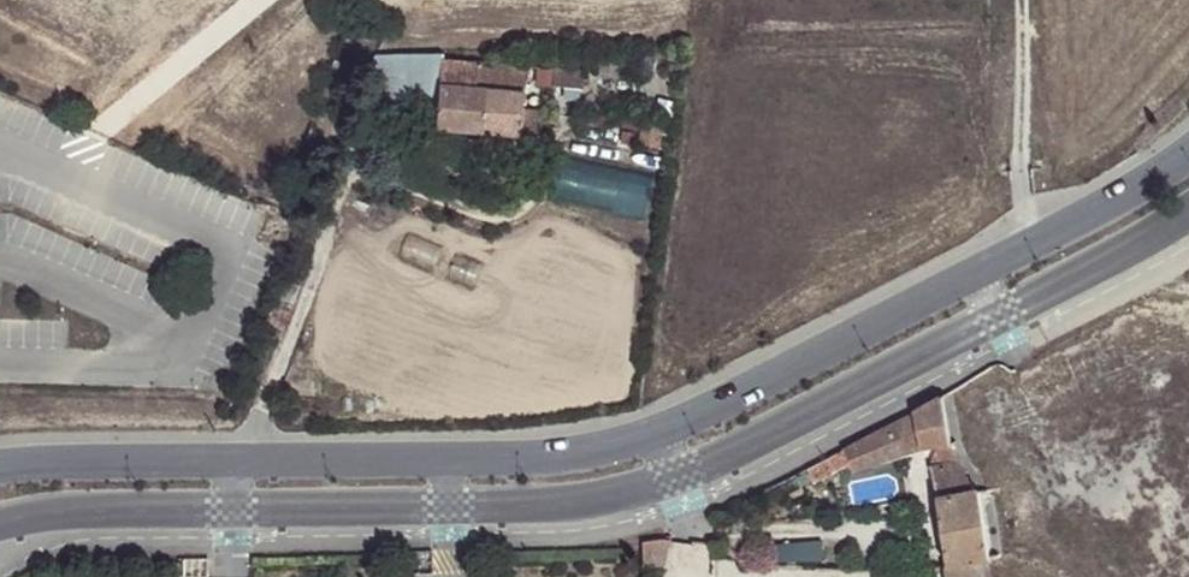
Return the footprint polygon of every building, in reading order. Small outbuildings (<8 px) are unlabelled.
[(375,57),(357,101),(403,111),(437,114),(442,58),(442,55),(375,57)] [(442,58),(437,114),(436,129),(520,139),(522,135),(541,136),(543,114),(524,111),(526,87),(478,81),(479,62),(442,58)] [(535,65),(479,62),(478,81),(526,87),(530,79),(535,65)] [(584,68),(553,66),(552,82),(583,84),(584,68)] [(636,114),(621,114),(618,126),(632,131),(636,114)] [(546,197),(644,216),(653,173),(555,154),(546,197)] [(341,228),(487,295),(497,274),(351,207),(341,228)] [(917,451),(948,448),(940,399),(914,412),(892,424),(832,457),(835,472),(852,464),(895,444),(895,453),(917,451)] [(895,444),(852,464),(856,472),(917,451),(895,453),(895,444)] [(947,566),(988,559),(978,491),(958,463),(930,469),(938,498),(947,566)] [(683,553),(681,539),(663,536),(643,539),(644,559),(683,553)] [(824,537),(773,542),(774,559),(825,556),(824,537)] [(403,555),(403,576),(435,576),(434,555),(434,554),(403,555)] [(988,559),(947,566),(949,576),(989,576),(988,559)]
